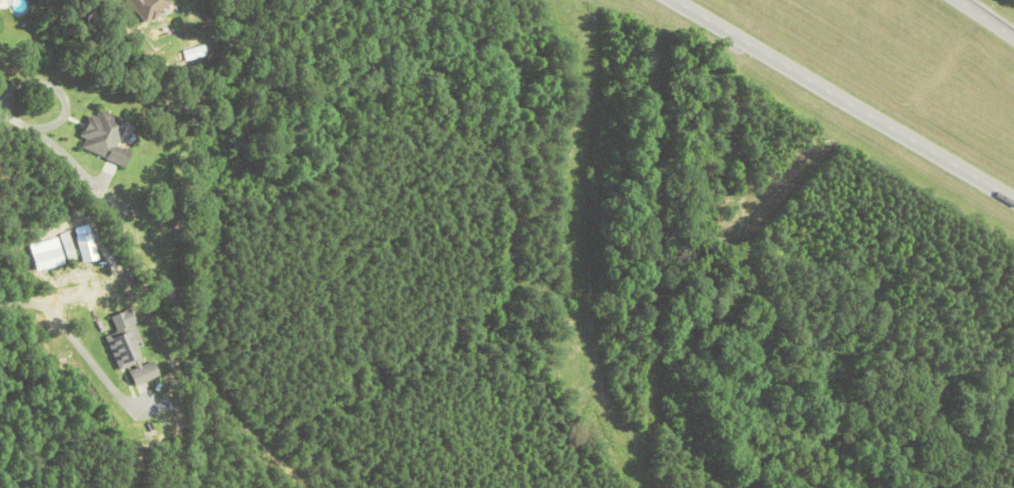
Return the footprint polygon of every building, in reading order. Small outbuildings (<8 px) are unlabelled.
[(144,23),(173,4),(171,0),(129,0),(144,23)] [(90,115),(82,138),(86,139),(81,150),(127,167),(133,152),(118,147),(128,121),(99,110),(97,117),(90,115)]
